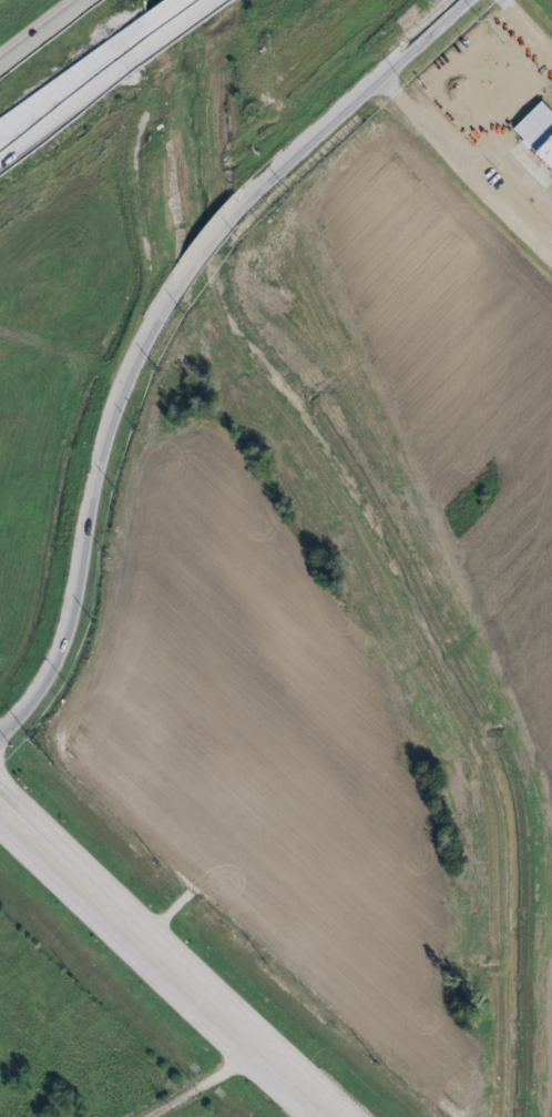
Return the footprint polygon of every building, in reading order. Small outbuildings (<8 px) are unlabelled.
[(545,99),(551,106),(551,167),(514,128),(545,99)]
